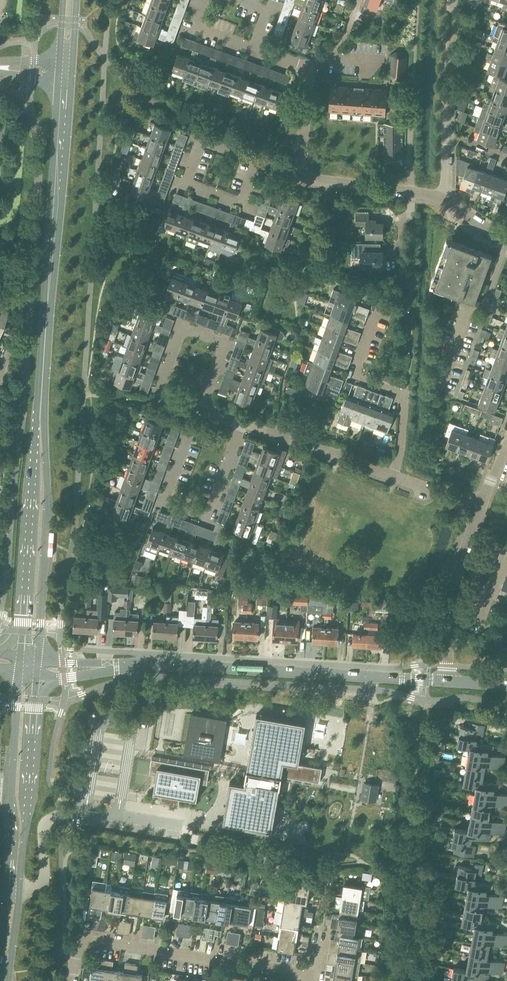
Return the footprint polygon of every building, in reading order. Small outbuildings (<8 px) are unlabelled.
[(151,3),(167,9),(170,0),(152,0),(151,3)] [(303,5),(319,11),(320,9),(323,0),(305,0),(303,5)] [(364,5),(377,10),(380,0),(365,0),(364,5)] [(167,9),(151,3),(147,14),(146,15),(163,20),(167,9)] [(303,5),(299,17),(315,23),(316,22),(319,11),(303,5)] [(142,26),(158,32),(163,20),(146,15),(142,26)] [(295,28),(311,34),(315,23),(299,17),(295,28)] [(497,25),(492,37),(506,43),(506,25),(498,21),(497,25)] [(161,37),(174,42),(175,38),(167,35),(167,36),(158,32),(142,26),(140,33),(136,32),(134,37),(154,44),(157,37),(160,38),(161,37)] [(311,34),(295,28),(291,41),(292,41),(290,46),(303,51),(305,46),(307,46),(308,42),(311,34)] [(495,42),(497,43),(495,49),(506,53),(506,43),(492,37),(491,41),(495,42)] [(202,62),(196,79),(208,83),(214,67),(217,58),(220,50),(216,48),(213,56),(212,56),(209,65),(202,62)] [(487,53),(486,56),(506,64),(506,53),(495,49),(493,55),(487,53)] [(391,56),(390,75),(394,80),(401,81),(405,78),(407,58),(402,53),(397,52),(391,56)] [(191,58),(179,54),(171,74),(173,75),(174,71),(185,75),(191,58)] [(504,75),(506,67),(506,64),(486,56),(484,60),(490,62),(488,69),(504,75)] [(185,75),(196,79),(202,62),(191,58),(185,75)] [(249,80),(243,96),(255,100),(261,84),(264,75),(267,67),(263,65),(258,78),(257,78),(256,82),(249,80)] [(220,87),(226,71),(214,67),(208,83),(219,87),(220,87)] [(226,71),(220,87),(231,92),(237,75),(226,71)] [(243,96),(249,80),(237,75),(231,92),(242,96),(243,96)] [(493,76),(490,86),(506,93),(506,81),(493,76)] [(332,82),(330,109),(386,114),(388,87),(332,82)] [(266,104),(272,88),(261,84),(255,100),(265,104),(266,104)] [(506,104),(506,93),(490,86),(488,90),(494,92),(491,98),(506,104)] [(272,88),(266,104),(278,109),(284,92),(272,88)] [(464,111),(468,101),(458,98),(458,109),(464,111)] [(482,107),(504,115),(506,107),(506,104),(491,98),(489,105),(484,103),(482,107)] [(482,107),(481,110),(479,117),(484,119),(501,124),(504,115),(482,107)] [(482,125),(476,123),(475,127),(497,135),(501,124),(484,119),(482,125)] [(151,122),(151,124),(154,125),(151,136),(167,141),(171,130),(151,122)] [(385,125),(384,160),(402,160),(403,125),(385,125)] [(474,130),(479,132),(477,140),(493,146),(497,135),(475,127),(474,130)] [(146,147),(162,153),(167,141),(151,136),(147,147),(146,147)] [(143,145),(142,147),(146,148),(142,159),(158,165),(162,153),(146,147),(147,147),(143,145)] [(461,183),(467,185),(465,191),(469,193),(477,170),(472,168),(474,165),(456,158),(456,174),(463,176),(461,183)] [(138,171),(154,177),(158,165),(142,159),(138,170),(138,171)] [(134,169),(134,170),(138,172),(134,183),(150,189),(154,177),(138,171),(138,170),(134,169)] [(469,193),(473,194),(475,188),(481,191),(487,174),(477,170),(469,193)] [(489,200),(498,178),(487,174),(481,191),(488,193),(486,199),(489,200)] [(506,184),(506,181),(498,178),(489,200),(493,201),(495,196),(502,198),(506,184)] [(134,183),(130,194),(126,192),(125,193),(127,194),(125,199),(141,205),(143,200),(145,201),(148,192),(157,196),(158,192),(150,189),(134,183)] [(184,197),(179,209),(178,209),(177,213),(170,211),(167,219),(164,217),(158,230),(159,231),(160,232),(162,232),(164,232),(166,231),(167,231),(168,229),(169,228),(176,231),(182,215),(185,206),(188,198),(184,197)] [(303,204),(283,197),(279,209),(295,215),(298,205),(302,206),(303,204)] [(260,207),(268,210),(268,211),(277,214),(274,221),(290,227),(294,229),(294,227),(291,226),(295,215),(279,209),(270,206),(261,203),(260,207)] [(314,204),(311,210),(317,212),(319,206),(314,204)] [(357,213),(357,225),(367,225),(367,237),(368,238),(371,238),(372,237),(383,237),(383,223),(376,223),(376,220),(369,220),(369,213),(357,213)] [(194,219),(182,215),(176,231),(188,235),(194,219)] [(235,215),(232,223),(229,232),(223,248),(235,252),(241,236),(234,234),(237,224),(236,224),(239,216),(235,215)] [(198,244),(200,239),(205,223),(194,219),(188,235),(186,240),(198,244)] [(290,227),(274,221),(270,232),(286,238),(290,227)] [(200,239),(210,243),(211,244),(217,228),(205,223),(200,239)] [(266,244),(282,250),(285,251),(286,250),(282,249),(286,238),(270,232),(261,229),(253,226),(251,230),(268,236),(266,244)] [(209,247),(210,248),(212,244),(223,248),(229,232),(217,228),(211,244),(210,243),(209,247)] [(446,239),(430,285),(475,301),(492,255),(446,239)] [(362,268),(372,268),(372,265),(382,266),(382,264),(385,264),(385,256),(383,256),(383,251),(380,251),(373,250),(373,243),(352,242),(352,257),(361,257),(360,265),(362,265),(362,268)] [(329,261),(328,269),(336,269),(337,261),(329,261)] [(232,273),(234,266),(231,264),(226,266),(225,270),(232,273)] [(169,284),(167,292),(178,296),(184,280),(185,280),(186,276),(170,270),(166,283),(169,284)] [(198,279),(197,281),(190,301),(202,305),(207,289),(201,286),(203,280),(198,279)] [(195,284),(185,280),(184,280),(178,296),(190,301),(197,281),(196,281),(195,284)] [(362,286),(347,284),(345,288),(359,293),(362,286)] [(355,304),(358,297),(359,293),(345,288),(344,292),(333,288),(329,301),(335,303),(368,315),(370,309),(355,304)] [(219,293),(220,294),(221,290),(220,289),(218,293),(207,289),(202,305),(213,309),(219,293)] [(219,331),(223,332),(227,320),(228,320),(230,315),(237,318),(245,296),(233,292),(231,298),(219,331)] [(219,317),(214,329),(219,331),(231,298),(220,294),(219,293),(213,309),(220,312),(218,317),(219,317)] [(331,314),(349,321),(351,314),(366,320),(368,315),(335,303),(331,314)] [(7,319),(9,312),(0,309),(0,316),(7,319)] [(141,311),(136,323),(152,328),(161,331),(169,334),(171,330),(163,327),(154,323),(157,316),(141,311)] [(349,321),(331,314),(327,326),(360,338),(362,332),(347,327),(349,321)] [(136,323),(132,333),(132,334),(148,340),(152,328),(136,323)] [(273,345),(276,338),(278,339),(281,339),(284,338),(285,334),(284,331),(281,329),(270,325),(268,330),(262,327),(257,340),(273,345)] [(360,338),(327,326),(322,338),(340,344),(343,338),(357,343),(360,338)] [(506,346),(506,334),(499,331),(498,336),(503,337),(501,343),(506,346)] [(132,335),(128,346),(144,352),(148,340),(132,334),(132,335)] [(257,340),(248,336),(247,341),(246,342),(255,345),(253,351),(269,357),(273,345),(257,340)] [(322,338),(318,336),(316,341),(319,347),(318,350),(351,362),(353,356),(338,351),(340,344),(322,338)] [(506,357),(506,346),(501,343),(499,349),(493,347),(492,351),(506,357)] [(124,357),(140,363),(144,352),(128,346),(124,357)] [(314,362),(331,368),(334,362),(349,367),(351,362),(318,350),(314,362)] [(253,351),(249,363),(269,370),(273,358),(269,357),(253,351)] [(506,368),(506,357),(492,351),(490,356),(496,358),(493,364),(506,368)] [(118,355),(114,367),(120,369),(119,369),(144,378),(146,374),(146,373),(140,371),(143,364),(140,363),(124,357),(118,355)] [(232,356),(230,360),(243,365),(242,366),(247,367),(245,374),(265,381),(269,370),(249,363),(240,359),(232,356)] [(332,368),(309,360),(305,372),(309,374),(342,386),(344,379),(329,374),(332,368)] [(493,364),(491,369),(486,367),(484,372),(506,380),(506,378),(506,368),(493,364)] [(144,378),(119,369),(115,381),(131,387),(133,380),(138,382),(138,381),(143,382),(144,378)] [(506,380),(484,372),(483,376),(488,378),(486,384),(503,390),(506,380)] [(245,374),(242,381),(225,375),(223,380),(256,392),(260,382),(264,383),(265,381),(245,374)] [(305,386),(323,392),(324,389),(337,398),(335,396),(339,391),(340,391),(342,386),(309,374),(305,386)] [(223,380),(222,384),(238,390),(235,398),(255,406),(256,404),(252,403),(256,392),(223,380)] [(503,390),(486,384),(484,390),(479,388),(477,392),(499,400),(503,390)] [(358,385),(353,400),(346,397),(345,400),(342,399),(340,405),(343,406),(338,420),(350,425),(352,420),(364,387),(358,385)] [(288,386),(286,391),(300,396),(301,391),(288,386)] [(364,387),(352,420),(363,423),(361,427),(362,428),(364,424),(370,406),(364,404),(369,389),(364,387)] [(475,397),(481,398),(478,405),(495,411),(499,400),(477,392),(475,397)] [(364,424),(362,428),(363,428),(365,424),(376,428),(384,406),(387,396),(382,394),(377,408),(370,406),(364,424)] [(376,428),(388,433),(394,415),(388,412),(393,398),(387,396),(384,406),(376,428)] [(472,407),(470,412),(480,415),(482,410),(479,409),(472,407)] [(482,410),(480,415),(491,419),(492,414),(486,412),(482,410)] [(500,427),(503,418),(492,414),(491,419),(489,423),(500,427)] [(159,436),(163,424),(143,416),(142,418),(146,420),(143,430),(159,436)] [(457,449),(465,427),(450,422),(445,435),(449,436),(446,446),(457,449)] [(467,453),(473,436),(467,434),(469,429),(465,427),(457,449),(467,453)] [(138,442),(154,447),(159,436),(143,430),(139,441),(138,442)] [(477,457),(485,435),(481,433),(479,439),(473,436),(467,453),(477,457)] [(488,461),(494,444),(487,442),(489,436),(485,435),(477,457),(488,461)] [(135,439),(134,441),(138,442),(134,453),(150,459),(154,447),(138,442),(139,441),(135,439)] [(261,454),(252,451),(244,448),(242,452),(281,466),(287,451),(276,447),(274,450),(264,447),(261,454)] [(241,456),(258,463),(255,470),(271,476),(271,477),(275,478),(275,477),(277,478),(281,466),(242,452),(241,456)] [(134,453),(130,464),(130,465),(146,471),(150,459),(134,453)] [(159,489),(160,484),(148,480),(148,479),(143,477),(146,471),(130,465),(130,464),(126,463),(126,464),(130,466),(126,477),(142,482),(150,485),(150,486),(159,489)] [(271,476),(255,470),(251,482),(267,488),(271,477),(271,476)] [(294,471),(289,483),(296,485),(296,486),(301,474),(300,474),(294,471)] [(232,480),(241,483),(245,484),(245,485),(249,486),(247,493),(263,499),(262,500),(266,501),(267,500),(263,498),(267,488),(251,482),(242,478),(234,475),(232,480)] [(126,477),(122,488),(138,494),(140,486),(148,490),(150,485),(142,482),(126,477)] [(118,486),(117,488),(121,489),(117,500),(133,506),(133,505),(137,494),(122,488),(118,486)] [(263,499),(247,493),(242,505),(258,511),(262,500),(263,499)] [(286,495),(282,506),(287,508),(291,497),(292,497),(286,495)] [(125,516),(129,518),(132,510),(136,512),(136,511),(149,516),(150,512),(142,509),(142,508),(133,505),(133,506),(117,500),(113,511),(109,509),(107,517),(110,518),(123,523),(125,516)] [(258,511),(242,505),(238,517),(254,522),(255,521),(258,511)] [(171,528),(176,516),(172,515),(169,523),(165,531),(160,548),(170,552),(171,552),(175,542),(177,536),(170,533),(172,528),(171,528)] [(254,522),(238,517),(234,529),(242,532),(250,535),(254,536),(259,523),(255,521),(254,522)] [(195,523),(190,522),(186,533),(185,533),(184,538),(177,536),(175,542),(171,552),(170,552),(169,556),(170,556),(171,556),(172,552),(183,556),(188,542),(195,523)] [(195,536),(199,525),(195,523),(188,542),(183,556),(190,559),(188,564),(192,566),(193,564),(194,565),(195,561),(195,560),(200,544),(194,542),(196,537),(195,536)] [(152,533),(149,532),(145,542),(148,543),(146,549),(158,553),(160,548),(165,531),(154,527),(152,533)] [(252,542),(254,536),(250,535),(242,532),(240,537),(252,542)] [(219,541),(215,540),(212,548),(206,565),(216,568),(215,572),(223,575),(230,555),(217,550),(220,542),(219,542),(219,541)] [(501,544),(489,540),(487,546),(499,550),(501,544)] [(195,560),(195,561),(206,565),(212,548),(200,544),(195,560)] [(499,550),(487,546),(485,551),(497,555),(499,550)] [(483,557),(495,561),(497,555),(485,551),(483,557)] [(481,562),(493,567),(495,561),(483,557),(481,562)] [(479,568),(491,572),(493,567),(481,562),(479,568)] [(491,572),(479,568),(477,574),(488,578),(491,572)] [(475,580),(486,584),(488,578),(477,574),(475,580)] [(136,575),(134,584),(143,586),(145,576),(136,575)] [(228,577),(223,575),(217,591),(223,593),(228,577)] [(117,600),(117,596),(128,596),(128,590),(128,589),(128,587),(108,586),(108,592),(108,600),(117,600)] [(289,597),(288,604),(301,605),(308,605),(308,604),(309,598),(309,596),(289,594),(289,597)] [(207,619),(206,639),(217,640),(218,634),(226,634),(227,623),(219,622),(219,619),(211,618),(212,606),(215,606),(216,597),(208,597),(208,606),(207,615),(207,619)] [(307,612),(323,613),(323,612),(328,612),(328,611),(328,598),(310,597),(310,598),(309,598),(308,604),(308,605),(307,612)] [(358,611),(359,602),(348,601),(348,610),(358,611)] [(195,624),(194,639),(206,639),(207,619),(207,615),(208,606),(203,606),(202,614),(202,619),(200,619),(195,618),(195,624)] [(277,618),(277,607),(268,606),(267,618),(277,618)] [(86,617),(85,631),(97,632),(99,610),(86,609),(86,617)] [(128,609),(124,609),(120,609),(120,612),(115,611),(114,634),(126,634),(127,620),(128,609)] [(138,635),(139,621),(138,621),(139,613),(131,613),(131,609),(128,609),(127,620),(126,634),(138,635)] [(74,616),(73,631),(85,631),(86,617),(74,616)] [(178,638),(180,618),(167,617),(167,623),(166,637),(178,638)] [(275,620),(274,640),(276,640),(277,642),(281,642),(282,640),(286,641),(287,621),(275,620)] [(298,642),(299,627),(300,622),(287,621),(286,641),(291,641),(292,643),(295,643),(296,641),(298,642)] [(166,637),(167,623),(155,622),(154,636),(166,637)] [(246,638),(247,623),(235,622),(234,637),(246,638)] [(247,623),(246,638),(259,639),(260,624),(247,623)] [(326,643),(327,628),(315,628),(314,643),(326,643)] [(327,628),(326,643),(338,644),(339,629),(327,628)] [(368,646),(369,635),(355,634),(354,645),(368,646)] [(369,635),(368,646),(382,647),(382,636),(369,635)] [(186,743),(184,755),(217,761),(220,762),(227,723),(227,719),(198,714),(194,714),(191,713),(186,743)] [(230,781),(224,814),(229,815),(228,823),(267,830),(269,822),(273,822),(276,807),(282,775),(320,782),(322,767),(299,763),(304,731),(300,730),(301,721),(262,715),(260,723),(255,722),(247,768),(247,771),(246,775),(245,783),(230,781)] [(472,723),(471,728),(461,726),(459,736),(477,739),(477,735),(483,736),(485,725),(472,723)] [(481,743),(481,744),(476,743),(477,739),(459,736),(457,745),(470,748),(470,747),(488,750),(488,751),(493,752),(494,746),(481,743)] [(487,755),(488,751),(488,750),(470,747),(470,748),(468,756),(504,763),(505,757),(492,755),(492,756),(487,755)] [(467,765),(484,769),(485,764),(490,765),(490,766),(503,769),(504,763),(468,756),(467,765)] [(157,775),(155,785),(154,790),(153,792),(161,794),(160,802),(179,806),(179,804),(180,797),(197,800),(200,782),(207,783),(210,769),(152,759),(149,773),(152,774),(157,775)] [(484,769),(467,765),(465,774),(483,778),(484,769)] [(494,789),(499,790),(500,784),(487,782),(487,783),(482,782),(483,778),(465,774),(463,784),(476,786),(494,789)] [(365,783),(362,799),(375,801),(377,785),(365,783)] [(476,786),(475,795),(506,801),(506,795),(498,793),(498,794),(493,793),(494,789),(476,786)] [(475,795),(473,804),(491,807),(491,803),(496,804),(496,805),(506,807),(506,801),(475,795)] [(491,807),(473,804),(471,813),(489,816),(491,807)] [(489,816),(471,813),(470,822),(505,828),(506,823),(493,820),(493,821),(488,820),(489,816)] [(505,828),(470,822),(468,830),(468,831),(485,834),(486,834),(486,830),(491,831),(491,832),(504,834),(505,828)] [(468,831),(468,830),(455,828),(453,837),(471,841),(472,836),(477,837),(476,838),(489,841),(490,835),(486,834),(485,834),(468,831)] [(451,847),(455,848),(454,853),(473,857),(475,846),(470,845),(471,841),(453,837),(451,847)] [(94,846),(92,855),(98,856),(100,856),(102,848),(94,846)] [(457,875),(475,878),(476,874),(481,875),(483,864),(470,862),(469,867),(459,866),(457,875)] [(311,878),(293,875),(291,888),(309,891),(311,878)] [(479,882),(479,884),(474,883),(475,878),(457,875),(456,885),(469,887),(486,890),(491,891),(492,885),(479,882)] [(94,882),(93,887),(90,905),(97,906),(93,928),(99,929),(101,917),(103,907),(106,889),(106,884),(94,882)] [(118,891),(112,890),(113,886),(111,884),(107,883),(106,884),(106,889),(103,907),(115,909),(118,891)] [(344,884),(342,896),(360,899),(362,889),(367,890),(368,887),(344,884)] [(115,909),(127,911),(130,893),(131,887),(119,885),(118,891),(115,909)] [(486,894),(486,890),(469,887),(467,896),(502,902),(503,896),(491,894),(490,895),(486,894)] [(178,888),(177,893),(174,912),(187,914),(191,890),(178,888)] [(303,902),(307,903),(309,891),(291,888),(289,900),(303,902)] [(139,913),(152,915),(156,892),(143,890),(142,895),(139,913)] [(187,914),(199,916),(203,892),(191,890),(187,914)] [(168,893),(156,891),(156,892),(152,915),(164,917),(167,899),(168,893)] [(203,892),(199,916),(212,918),(215,894),(203,892)] [(127,911),(139,913),(142,895),(130,893),(127,911)] [(228,896),(215,894),(212,918),(224,920),(227,901),(228,896)] [(336,900),(335,907),(340,908),(358,911),(363,912),(365,900),(360,899),(342,896),(337,895),(336,900)] [(224,920),(236,922),(239,903),(240,898),(228,896),(227,901),(224,920)] [(465,905),(483,908),(484,904),(489,904),(488,905),(501,908),(502,902),(467,896),(465,905)] [(285,899),(283,911),(301,914),(307,915),(308,910),(308,907),(302,906),(303,902),(289,900),(285,899)] [(254,906),(239,903),(236,922),(251,925),(251,924),(255,924),(257,908),(253,907),(254,906)] [(464,914),(481,917),(483,908),(465,905),(464,914)] [(333,913),(333,914),(327,913),(326,919),(356,923),(358,911),(340,908),(339,914),(333,913)] [(301,914),(283,911),(281,924),(299,927),(301,914)] [(481,917),(464,914),(462,923),(475,926),(475,925),(493,928),(497,929),(498,923),(486,921),(485,922),(481,921),(481,917)] [(107,918),(101,917),(99,929),(105,930),(107,918)] [(331,927),(337,928),(336,933),(354,936),(356,923),(326,919),(325,925),(331,925),(331,927)] [(124,933),(126,921),(119,920),(117,932),(124,933)] [(184,936),(185,924),(179,923),(177,935),(184,936)] [(148,937),(150,925),(144,924),(142,936),(148,937)] [(310,935),(304,934),(297,933),(299,927),(281,924),(279,936),(297,939),(296,940),(303,941),(303,940),(309,941),(310,935)] [(506,940),(506,934),(497,932),(497,933),(492,933),(493,928),(475,925),(475,926),(473,934),(506,940)] [(335,940),(330,939),(329,944),(357,949),(359,936),(354,936),(336,933),(335,940)] [(489,946),(490,942),(495,943),(495,944),(506,946),(506,940),(473,934),(472,943),(489,946)] [(277,949),(294,952),(296,940),(297,939),(279,936),(277,949)] [(489,946),(472,943),(470,952),(488,955),(489,946)] [(328,951),(331,951),(330,957),(361,962),(362,950),(357,949),(329,944),(328,951)] [(488,955),(470,952),(468,961),(504,968),(505,962),(492,960),(492,961),(487,960),(488,955)] [(326,963),(325,969),(359,974),(361,962),(330,957),(329,964),(326,963)] [(92,972),(91,980),(104,980),(107,960),(102,959),(101,961),(95,960),(95,959),(93,967),(92,972)] [(118,971),(112,970),(113,961),(107,960),(104,980),(117,980),(118,971)] [(504,968),(468,961),(467,970),(484,974),(484,973),(485,969),(490,970),(490,971),(503,974),(504,968)] [(132,963),(126,963),(125,972),(118,971),(117,980),(129,980),(132,963)] [(129,980),(142,980),(143,975),(136,974),(138,964),(132,963),(129,980)] [(92,972),(93,967),(84,965),(83,971),(81,980),(91,980),(92,972)] [(467,970),(454,967),(452,977),(470,980),(471,976),(475,977),(475,978),(488,980),(489,974),(484,973),(484,974),(467,970)] [(324,975),(327,975),(326,980),(357,980),(359,974),(325,969),(324,975)]
